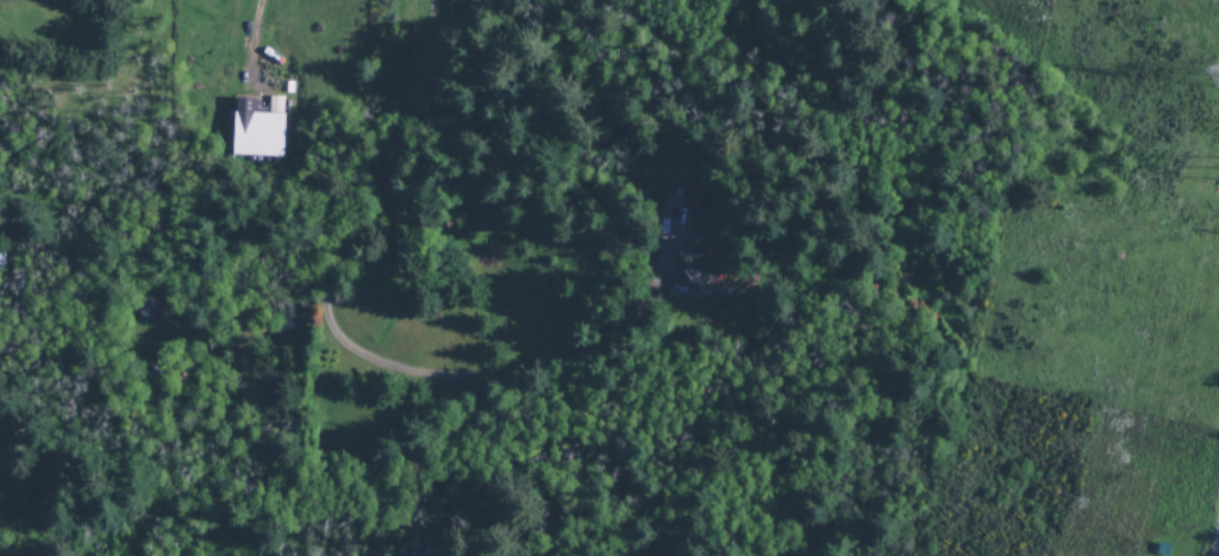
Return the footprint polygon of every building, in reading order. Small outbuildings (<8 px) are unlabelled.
[(231,157),(280,158),(282,98),(267,98),(267,115),(250,114),(251,99),(232,98),(231,157)] [(706,280),(716,273),(693,238),(669,253),(696,294),(709,285),(706,280)]
